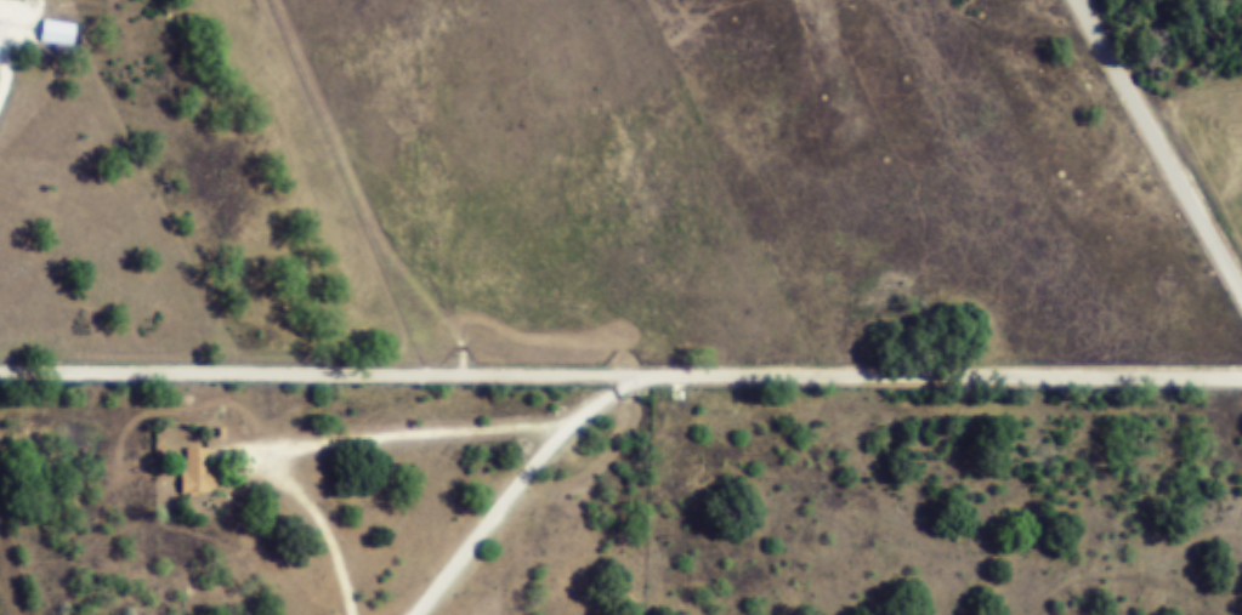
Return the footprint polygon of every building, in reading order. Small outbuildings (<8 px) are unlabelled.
[(219,495),(219,468),(211,468),(211,449),(185,449),(185,495),(219,495)]
